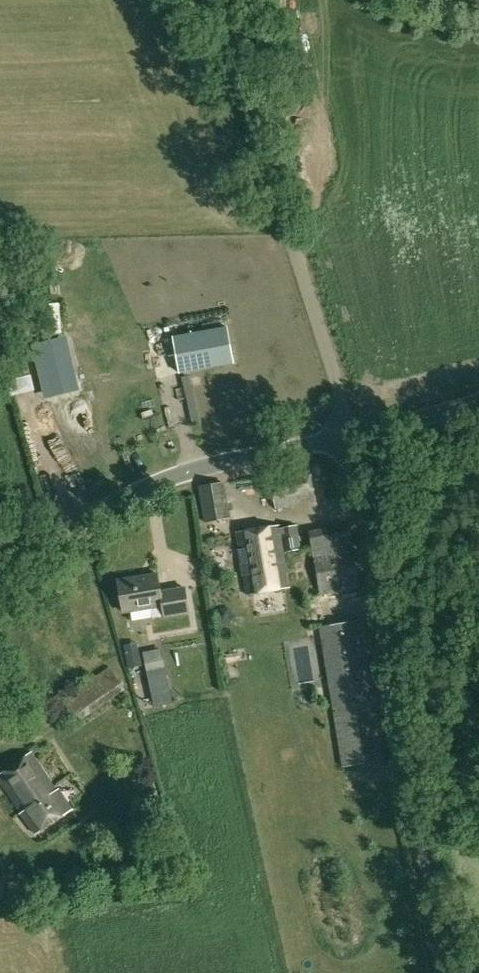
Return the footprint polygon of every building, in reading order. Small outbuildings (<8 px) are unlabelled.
[(234,363),(228,327),(173,337),(179,373),(234,363)] [(315,501),(309,465),(269,473),(276,509),(315,501)] [(413,485),(411,475),(401,476),(403,486),(413,485)] [(207,522),(230,518),(224,482),(201,486),(207,522)] [(348,517),(330,521),(333,533),(351,529),(348,517)] [(299,524),(280,527),(279,525),(236,532),(247,595),(289,587),(284,552),(302,549),(299,524)] [(361,587),(354,549),(315,557),(321,594),(361,587)] [(153,618),(177,614),(189,612),(185,588),(161,592),(158,574),(118,581),(124,612),(151,607),(153,618)] [(216,616),(221,624),(230,622),(233,614),(228,607),(218,607),(216,616)] [(362,620),(322,626),(345,766),(385,759),(362,620)] [(123,645),(128,668),(143,666),(137,642),(123,645)] [(161,648),(143,652),(151,690),(170,686),(161,648)] [(110,667),(63,699),(78,722),(126,690),(110,667)] [(60,795),(59,796),(32,752),(0,775),(0,781),(23,817),(22,818),(36,834),(72,809),(60,795)]
